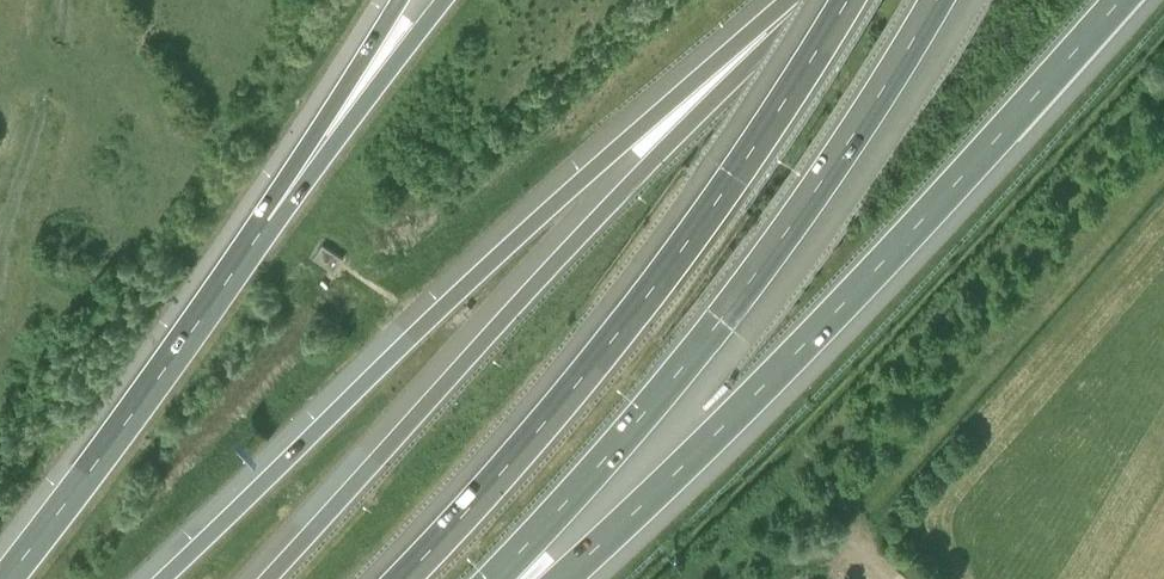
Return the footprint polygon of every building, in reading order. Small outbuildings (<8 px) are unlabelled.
[(344,257),(333,250),(323,243),(314,257),(335,271),(344,257)]
